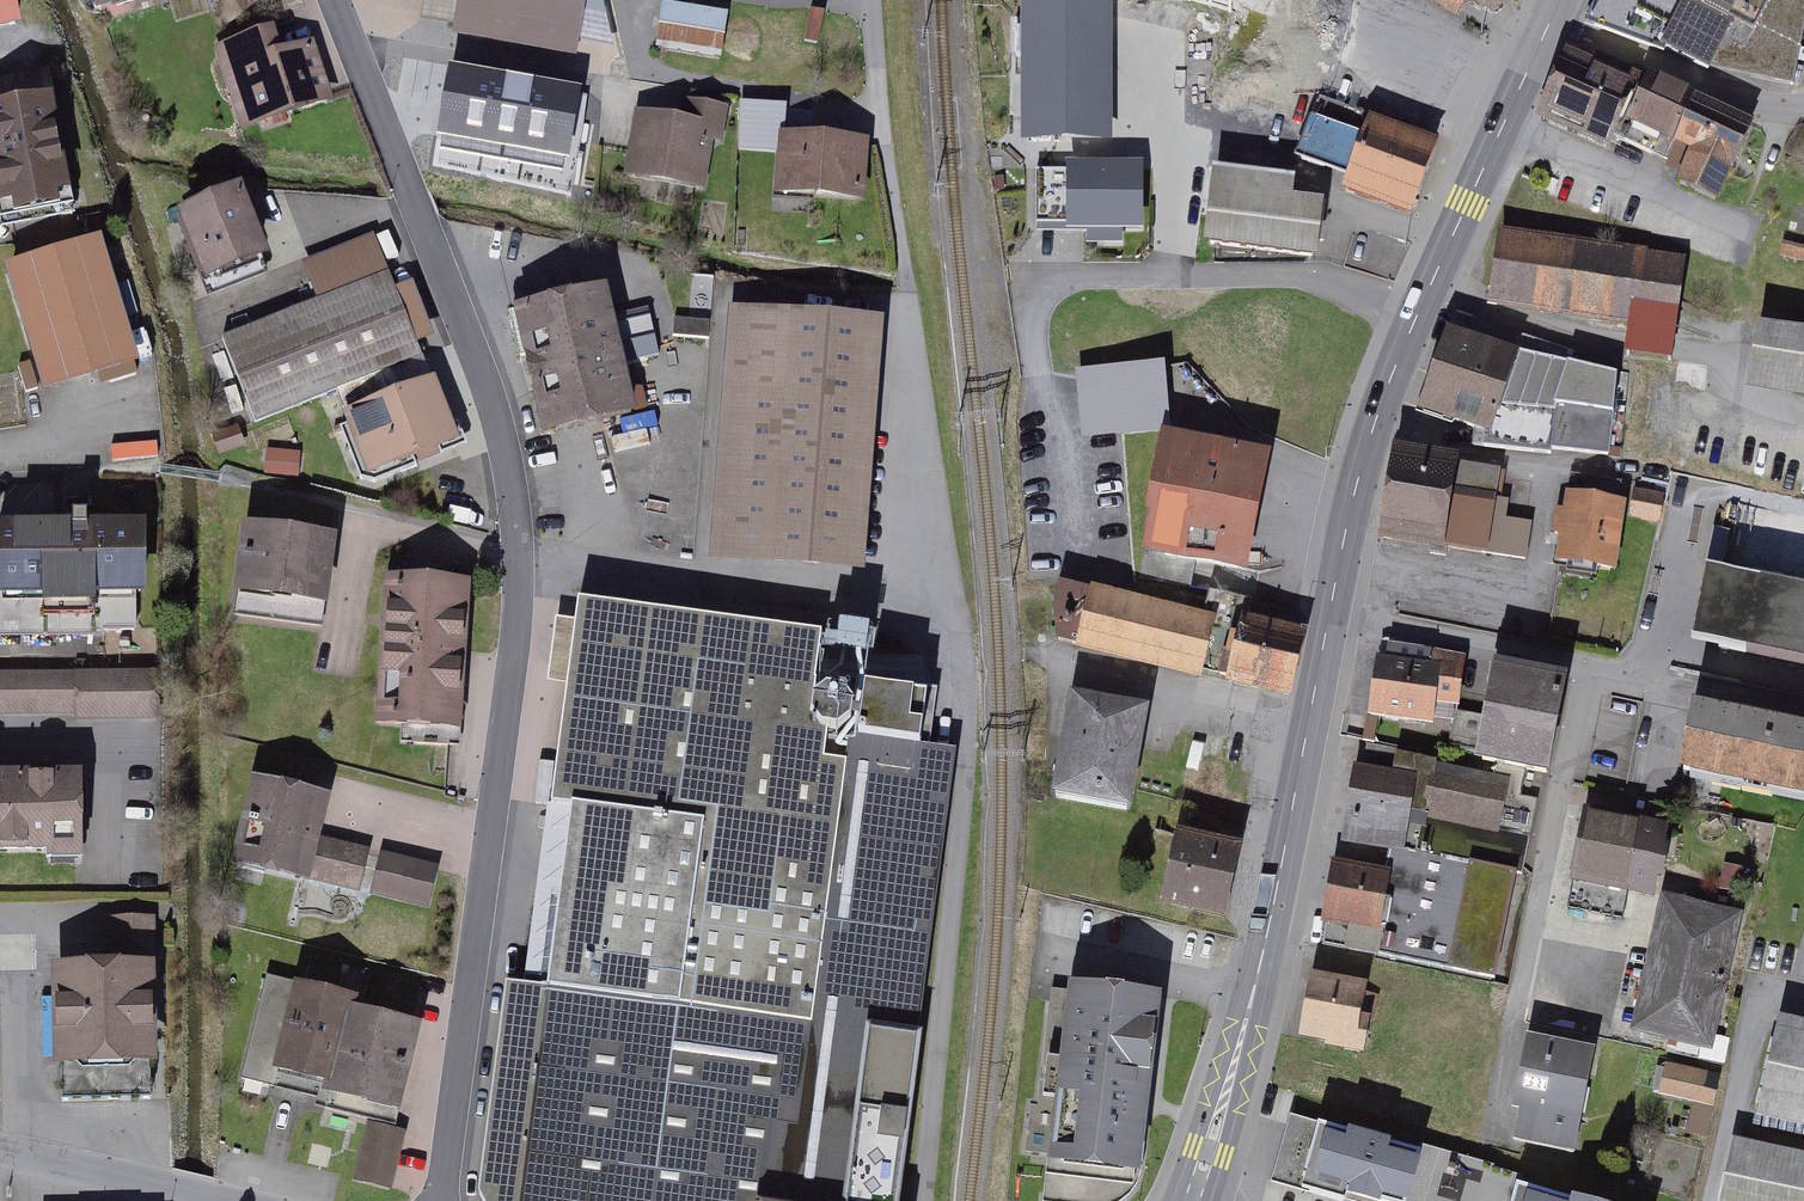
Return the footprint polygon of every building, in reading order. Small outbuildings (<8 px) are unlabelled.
[(31,37),(24,0),(0,0),(0,42),(31,37)] [(111,23),(178,0),(103,0),(111,23)] [(431,24),(572,47),(580,0),(434,0),(431,24)] [(1430,9),(1502,40),(1519,0),(1434,0),(1430,9)] [(1586,26),(1662,54),(1708,79),(1711,72),(1794,88),(1803,34),(1803,0),(1600,0),(1586,26)] [(735,21),(667,9),(659,57),(727,69),(735,21)] [(1103,14),(1032,14),(1031,134),(1101,135),(1103,14)] [(275,32),(220,50),(251,145),(340,116),(316,44),(283,55),(275,32)] [(1583,59),(1553,122),(1618,153),(1648,90),(1583,59)] [(1765,133),(1662,85),(1635,141),(1694,168),(1684,189),(1729,210),(1765,133)] [(1436,143),(1315,101),(1296,154),(1350,173),(1344,186),(1414,208),(1436,143)] [(79,220),(58,106),(6,115),(27,229),(79,220)] [(688,128),(642,120),(631,187),(715,201),(729,113),(691,107),(688,128)] [(14,186),(0,113),(0,189),(14,186)] [(877,146),(786,141),(782,202),(873,208),(877,146)] [(1144,170),(1067,170),(1067,234),(1144,234),(1144,170)] [(1306,181),(1217,172),(1209,249),(1328,261),(1334,203),(1304,200),(1306,181)] [(249,184),(179,212),(214,298),(284,269),(249,184)] [(1697,262),(1505,237),(1495,314),(1639,334),(1635,364),(1682,370),(1697,262)] [(109,241),(9,273),(49,395),(149,363),(109,241)] [(325,311),(223,349),(254,433),(430,368),(383,242),(310,269),(325,311)] [(645,420),(618,294),(519,315),(546,441),(645,420)] [(891,326),(736,314),(718,566),(872,578),(891,326)] [(1765,330),(1754,402),(1803,410),(1803,336),(1765,330)] [(1529,359),(1455,331),(1423,413),(1497,441),(1529,359)] [(1077,372),(1080,442),(1170,438),(1166,367),(1077,372)] [(1519,408),(1501,451),(1632,460),(1637,377),(1568,373),(1557,413),(1519,408)] [(447,384),(347,421),(373,492),(473,455),(447,384)] [(1277,457),(1172,439),(1151,563),(1255,582),(1277,457)] [(162,459),(162,445),(116,444),(116,458),(162,459)] [(1403,451),(1387,542),(1498,561),(1514,470),(1403,451)] [(1634,507),(1575,498),(1563,574),(1623,583),(1634,507)] [(157,527),(0,527),(0,645),(110,645),(110,637),(143,637),(143,603),(157,603),(157,527)] [(338,610),(345,541),(248,530),(240,599),(338,610)] [(1704,649),(1803,669),(1803,592),(1720,575),(1704,649)] [(476,586),(389,582),(382,730),(407,731),(406,748),(468,751),(476,586)] [(1225,625),(1098,595),(1084,656),(1210,686),(1225,625)] [(862,685),(862,700),(852,696),(840,695),(832,700),(824,709),(825,701),(833,638),(583,606),(580,625),(562,623),(553,688),(573,691),(557,811),(708,831),(684,1008),(509,985),(481,1199),(482,1200),(912,1200),(922,1127),(927,1128),(939,1035),(930,1034),(965,758),(938,755),(946,696),(929,693),(928,700),(879,694),(880,687),(862,685)] [(1306,632),(1241,618),(1226,686),(1291,700),(1306,632)] [(1452,676),(1388,664),(1376,731),(1441,742),(1452,676)] [(1581,684),(1505,671),(1488,771),(1564,784),(1581,684)] [(0,677),(0,721),(78,719),(78,726),(167,725),(166,673),(0,677)] [(1150,699),(1069,684),(1050,792),(1130,807),(1150,699)] [(1690,784),(1803,809),(1803,734),(1705,713),(1690,784)] [(1415,772),(1354,762),(1341,837),(1402,848),(1415,772)] [(1530,792),(1442,776),(1434,826),(1521,841),(1530,792)] [(90,777),(0,778),(0,857),(56,856),(57,866),(91,865),(90,777)] [(341,798),(260,779),(238,870),(364,899),(375,852),(330,842),(341,798)] [(1241,834),(1176,821),(1159,902),(1225,915),(1241,834)] [(1678,838),(1598,823),(1581,914),(1631,923),(1637,893),(1666,899),(1678,838)] [(1395,865),(1331,854),(1318,923),(1383,935),(1395,865)] [(444,874),(384,860),(374,902),(434,916),(444,874)] [(1523,878),(1473,870),(1454,979),(1504,987),(1523,878)] [(1743,917),(1671,903),(1645,1042),(1717,1055),(1743,917)] [(165,922),(115,923),(116,969),(57,970),(59,1078),(66,1078),(67,1107),(162,1105),(161,1074),(167,1074),(165,922)] [(1383,988),(1319,977),(1307,1049),(1371,1060),(1383,988)] [(1165,993),(1072,980),(1043,1194),(1090,1200),(1107,1199),(1120,1192),(1132,1182),(1140,1171),(1165,993)] [(354,1005),(294,991),(275,1072),(336,1086),(354,1005)] [(433,1032),(362,1015),(340,1109),(410,1125),(433,1032)] [(1787,1025),(1764,1130),(1803,1139),(1803,1029),(1787,1025)] [(1602,1055),(1536,1043),(1516,1151),(1581,1163),(1602,1055)] [(1719,1075),(1675,1067),(1668,1102),(1713,1111),(1719,1075)] [(1299,1119),(1281,1187),(1333,1200),(1424,1200),(1436,1155),(1299,1119)] [(370,1128),(353,1193),(386,1200),(398,1200),(414,1139),(370,1128)] [(1740,1146),(1729,1200),(1803,1200),(1803,1158),(1740,1146)] [(1524,1190),(1521,1200),(1562,1200),(1524,1190)]
